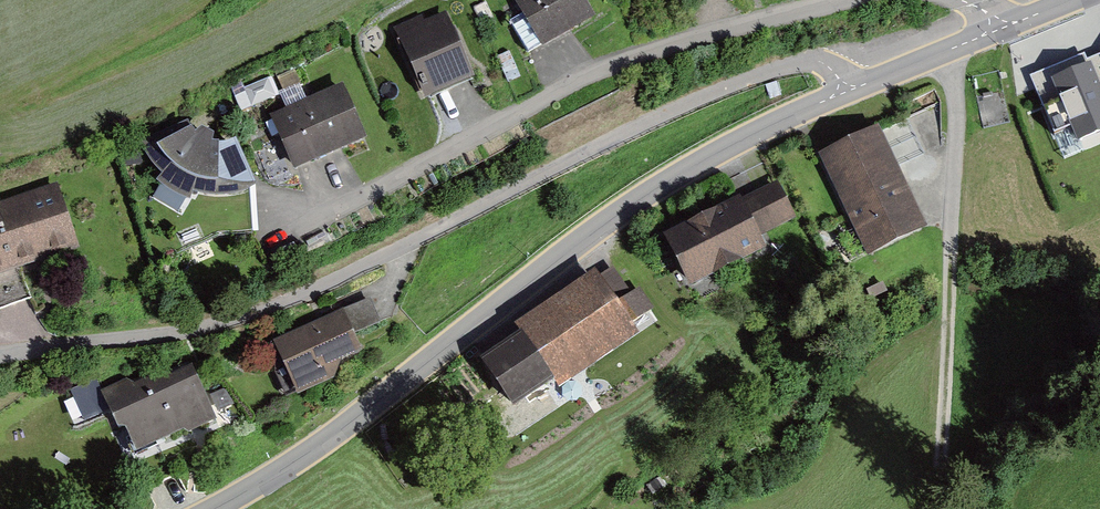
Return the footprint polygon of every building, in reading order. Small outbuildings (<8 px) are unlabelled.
[(525,64),(596,26),(581,0),(515,0),(512,2),(524,24),(508,33),(525,64)] [(395,32),(426,104),(472,84),(445,21),(426,29),(422,21),(395,32)] [(1053,77),(1079,139),(1099,130),(1099,86),(1090,62),(1053,77)] [(277,136),(294,176),(365,146),(343,95),(307,110),(300,95),(284,102),(295,129),(277,136)] [(880,125),(819,152),(864,256),(925,229),(880,125)] [(220,241),(253,243),(247,207),(254,203),(232,157),(224,162),(213,162),(209,151),(200,145),(194,150),(188,143),(185,136),(139,155),(144,167),(154,179),(161,186),(155,196),(189,213),(162,226),(177,258),(220,241)] [(0,200),(0,268),(78,244),(59,182),(0,200)] [(742,202),(760,237),(796,219),(778,184),(742,202)] [(662,238),(689,290),(767,251),(760,237),(742,202),(740,199),(662,238)] [(519,333),(481,358),(512,404),(553,377),(561,389),(642,335),(596,267),(513,324),(519,333)] [(338,322),(273,348),(296,405),(332,390),(335,379),(357,370),(338,322)] [(129,381),(105,394),(120,424),(127,420),(134,434),(149,426),(155,438),(184,423),(190,429),(214,416),(188,367),(168,378),(165,371),(133,388),(129,381)]
